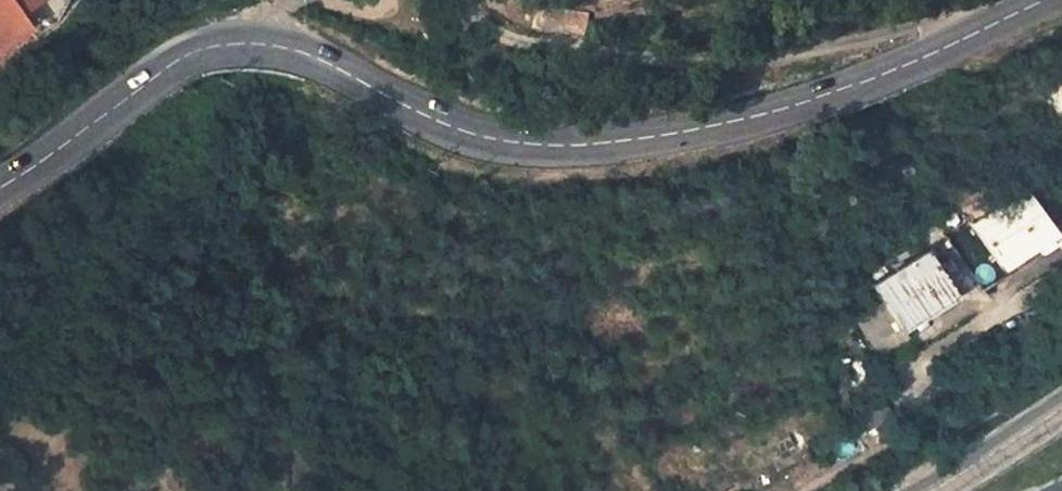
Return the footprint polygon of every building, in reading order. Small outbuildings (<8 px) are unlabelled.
[(49,0),(0,0),(0,52),(22,37),(13,24),(49,0)] [(507,29),(517,15),(493,0),(486,0),(477,10),(507,29)] [(972,220),(995,259),(1049,226),(1025,187),(972,220)] [(926,246),(871,279),(881,299),(856,314),(876,346),(902,331),(896,321),(949,288),(926,246)] [(850,407),(859,422),(886,406),(879,391),(850,407)]
